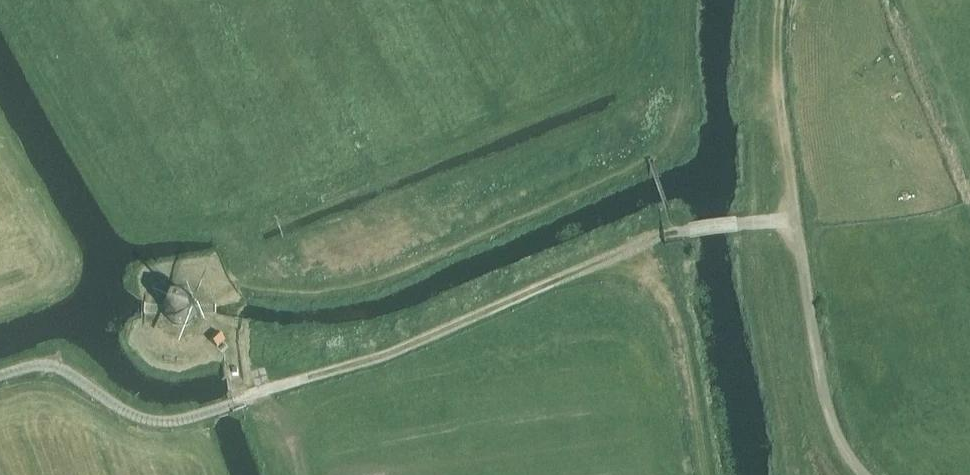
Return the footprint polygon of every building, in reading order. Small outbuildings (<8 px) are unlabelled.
[(197,319),(197,306),(188,296),(176,295),(165,306),(167,321),(176,330),(189,330),(197,319)] [(209,341),(217,350),(225,343),(217,333),(209,341)]
